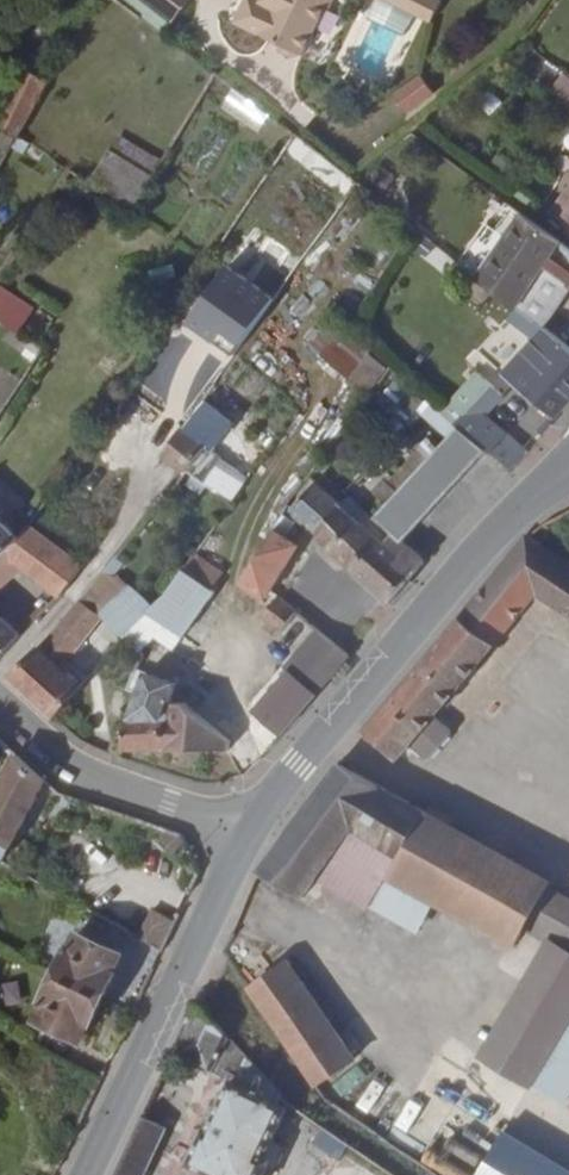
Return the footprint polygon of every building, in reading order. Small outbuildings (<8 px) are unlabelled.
[(133,0),(125,0),(116,13),(150,38),(162,22),(133,0)] [(185,24),(203,0),(155,0),(185,24)] [(232,7),(273,32),(274,39),(285,45),(297,42),(321,0),(236,0),(232,7)] [(440,0),(383,0),(429,22),(440,0)] [(86,38),(76,35),(58,66),(43,59),(4,124),(29,136),(86,38)] [(563,72),(550,88),(568,105),(568,77),(563,72)] [(419,73),(390,95),(405,114),(434,93),(419,73)] [(290,119),(253,90),(234,119),(271,146),(290,119)] [(175,162),(128,134),(100,180),(146,209),(175,162)] [(536,208),(521,230),(491,272),(533,303),(559,266),(568,273),(568,232),(536,208)] [(180,320),(233,356),(274,296),(222,260),(180,320)] [(61,304),(17,277),(1,302),(44,331),(61,304)] [(337,375),(360,353),(327,319),(304,341),(337,375)] [(566,329),(522,374),(568,413),(568,331),(566,329)] [(364,351),(348,368),(371,388),(387,371),(364,351)] [(512,439),(506,449),(526,464),(544,445),(521,428),(523,426),(510,415),(521,402),(508,390),(485,417),(512,439)] [(503,445),(506,449),(512,439),(485,417),(483,419),(478,425),(503,445)] [(181,444),(209,460),(224,441),(198,421),(181,444)] [(503,445),(478,425),(392,526),(400,533),(370,568),(408,599),(438,564),(425,552),(428,550),(417,541),(503,445)] [(201,470),(209,460),(181,444),(174,454),(198,474),(201,470)] [(360,466),(353,460),(343,472),(362,488),(376,471),(364,461),(360,466)] [(241,466),(235,475),(256,488),(262,479),(241,466)] [(401,490),(383,474),(372,486),(390,502),(401,490)] [(256,488),(235,475),(227,487),(247,500),(256,488)] [(331,529),(359,500),(333,479),(307,508),(331,529)] [(367,491),(359,500),(331,529),(352,548),(349,551),(370,568),(400,533),(392,526),(379,516),(390,502),(372,486),(367,491)] [(3,570),(16,558),(26,547),(0,515),(0,574),(3,570)] [(45,524),(26,547),(16,558),(35,574),(66,599),(94,562),(45,524)] [(312,544),(287,528),(256,578),(280,593),(312,544)] [(544,533),(382,726),(418,749),(431,733),(444,743),(452,742),(465,725),(464,717),(452,707),(553,586),(568,595),(568,548),(544,533)] [(240,568),(214,550),(182,595),(213,616),(243,572),(240,568)] [(35,574),(16,558),(3,570),(25,587),(35,574)] [(3,570),(0,574),(0,657),(7,664),(35,626),(10,607),(25,587),(3,570)] [(161,592),(140,571),(107,609),(115,616),(131,629),(161,592)] [(308,606),(291,592),(287,597),(275,612),(280,617),(276,622),(287,631),(308,606)] [(107,609),(95,598),(50,653),(36,667),(22,677),(69,719),(93,693),(69,671),(115,616),(107,609)] [(324,654),(341,633),(328,622),(295,662),(299,665),(265,707),(292,730),(344,671),(324,654)] [(351,641),(341,633),(324,654),(344,671),(362,650),(351,641)] [(180,644),(174,642),(155,691),(139,747),(239,748),(241,739),(194,685),(200,677),(179,655),(180,644)] [(22,859),(66,784),(34,755),(0,815),(0,848),(22,859)] [(358,756),(307,823),(274,870),(315,898),(343,859),(371,820),(414,846),(408,857),(458,886),(537,931),(548,912),(566,922),(568,917),(568,879),(568,878),(568,876),(568,871),(358,756)] [(391,888),(408,857),(414,846),(371,820),(343,859),(391,888)] [(0,848),(0,862),(16,871),(22,859),(0,848)] [(408,857),(391,888),(440,919),(458,886),(408,857)] [(150,908),(135,936),(159,949),(174,920),(150,908)] [(79,938),(64,967),(67,969),(121,992),(133,967),(129,965),(137,950),(122,943),(124,938),(105,928),(103,933),(88,926),(82,940),(79,938)] [(506,1041),(550,1069),(552,1071),(567,1048),(568,1050),(568,943),(506,1041)] [(369,1058),(301,957),(265,982),(333,1081),(369,1058)] [(106,1021),(121,992),(67,969),(64,967),(50,996),(54,998),(48,1010),(61,1017),(59,1022),(78,1031),(81,1026),(95,1034),(102,1019),(106,1021)] [(233,1066),(250,1036),(216,997),(193,1045),(233,1066)] [(250,1036),(233,1066),(246,1073),(252,1077),(264,1052),(250,1036)] [(290,1083),(264,1052),(252,1077),(284,1093),(290,1083)] [(246,1073),(200,1161),(210,1166),(226,1174),(273,1174),(277,1167),(281,1159),(275,1156),(296,1115),(302,1102),(284,1093),(252,1077),(246,1073)] [(161,1109),(129,1174),(131,1174),(158,1174),(185,1121),(161,1109)] [(448,1174),(470,1174),(481,1158),(455,1141),(438,1169),(448,1174)]
